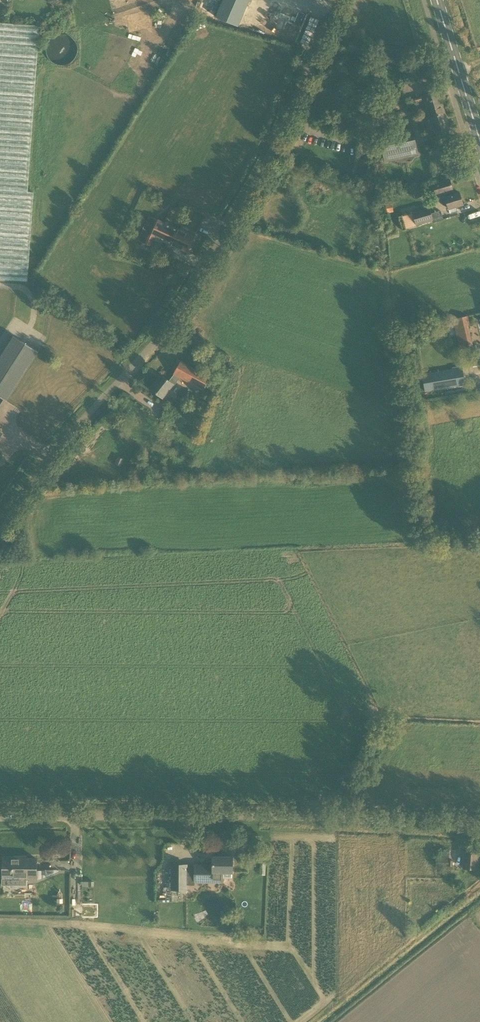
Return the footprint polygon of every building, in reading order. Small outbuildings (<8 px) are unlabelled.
[(118,14),(116,25),(141,30),(142,23),(136,22),(137,18),(118,14)] [(39,26),(1,23),(0,23),(0,280),(27,282),(33,192),(27,191),(39,26)] [(77,46),(77,44),(77,41),(76,38),(74,35),(72,32),(70,31),(67,29),(64,28),(61,28),(59,28),(55,30),(53,31),(51,33),(48,36),(47,39),(46,41),(46,44),(47,48),(48,50),(50,53),(51,55),(54,57),(57,58),(59,59),(62,59),(64,59),(67,58),(70,56),(73,54),(74,52),(76,50),(77,46)] [(424,96),(430,117),(424,119),(429,135),(450,129),(438,91),(424,96)] [(405,98),(386,103),(388,112),(408,107),(405,98)] [(404,155),(419,152),(414,132),(380,140),(384,160),(401,156),(400,153),(404,153),(404,155)] [(449,208),(463,204),(460,193),(455,194),(450,179),(434,184),(437,194),(444,192),(449,208)] [(414,193),(418,200),(426,196),(422,189),(414,193)] [(416,225),(434,221),(430,208),(413,213),(404,216),(407,227),(416,225)] [(195,236),(153,217),(149,216),(138,240),(147,244),(151,235),(188,252),(195,236)] [(461,357),(474,354),(465,315),(452,318),(461,357)] [(6,400),(35,349),(10,335),(0,352),(0,397),(6,400)] [(211,376),(181,361),(174,374),(169,381),(162,375),(151,388),(163,396),(173,384),(174,385),(180,378),(181,379),(204,390),(211,376)] [(425,391),(465,385),(462,368),(422,375),(425,391)] [(374,747),(382,734),(377,731),(369,744),(374,747)] [(357,789),(361,784),(353,779),(355,776),(352,774),(346,784),(349,786),(350,784),(357,789)] [(477,870),(478,852),(465,851),(464,869),(477,870)] [(37,879),(37,859),(19,859),(19,856),(3,856),(3,879),(37,879)] [(234,873),(233,857),(213,857),(213,865),(195,865),(195,874),(213,874),(213,880),(224,880),(224,877),(232,878),(232,873),(234,873)] [(453,866),(453,860),(449,860),(449,857),(436,857),(436,868),(449,868),(449,866),(453,866)] [(187,885),(187,865),(172,865),(172,885),(187,885)]
